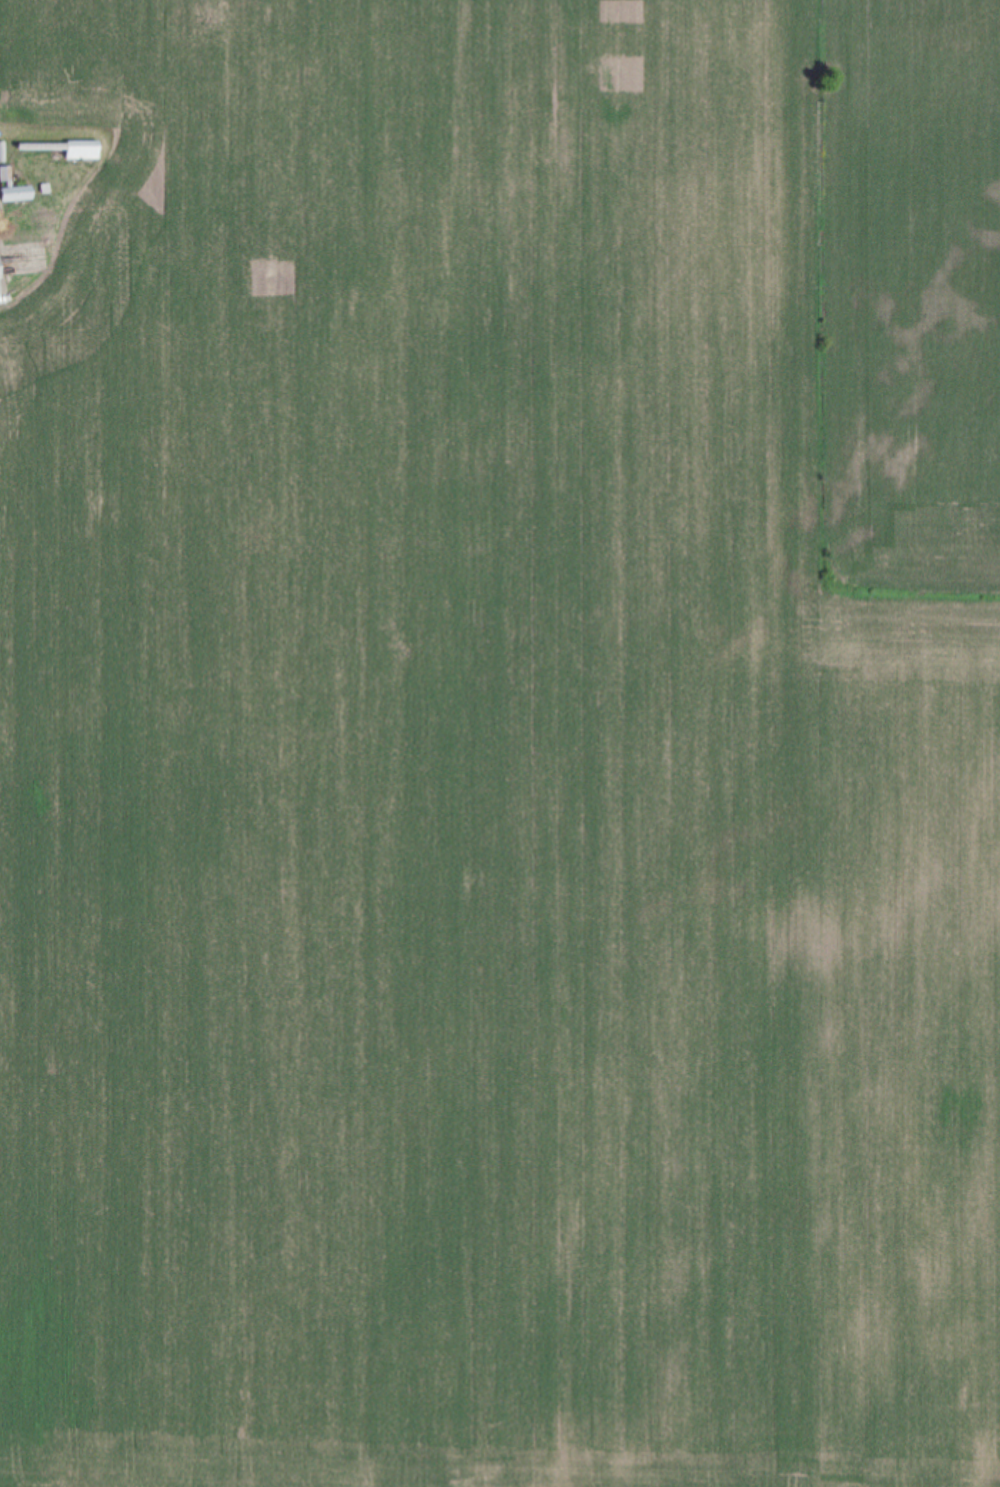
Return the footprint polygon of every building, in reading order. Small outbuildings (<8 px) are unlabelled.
[(99,158),(99,140),(66,140),(66,158),(99,158)] [(33,185),(2,185),(2,199),(33,199),(33,185)]
